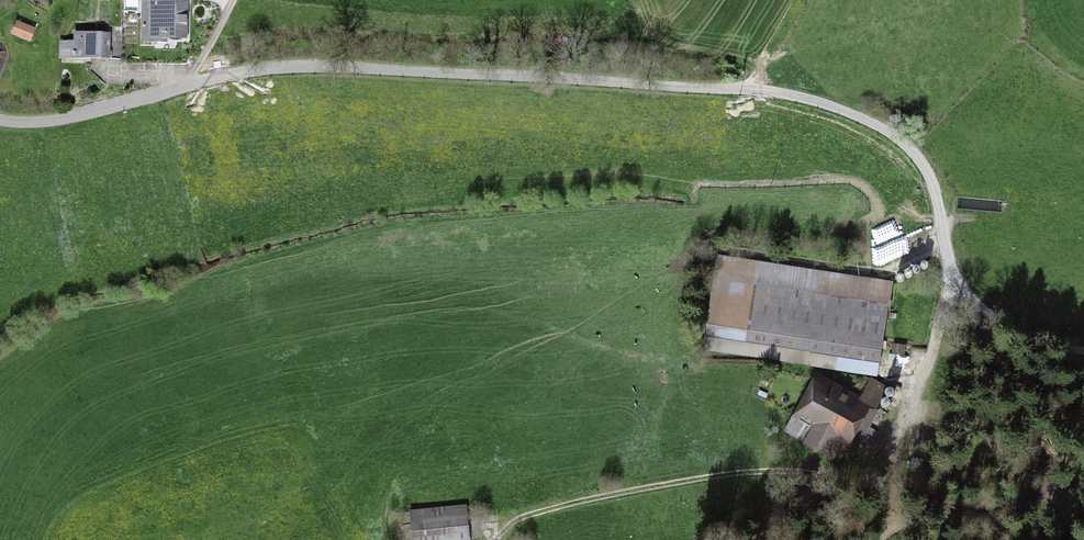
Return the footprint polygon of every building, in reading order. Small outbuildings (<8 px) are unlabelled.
[(163,8),(156,8),(156,2),(143,2),(142,28),(122,27),(121,56),(121,60),(174,60),(174,64),(186,64),(186,6),(163,6),(163,8)] [(12,33),(30,40),(34,30),(16,23),(12,33)] [(108,59),(108,56),(121,56),(122,27),(108,26),(107,34),(75,33),(75,52),(74,52),(74,56),(75,56),(75,60),(90,61),(90,59),(108,59)] [(9,48),(0,44),(0,71),(9,48)] [(705,336),(703,349),(877,375),(880,351),(884,352),(894,283),(718,256),(707,328),(703,328),(702,336),(705,336)] [(892,401),(892,400),(897,391),(888,386),(886,388),(864,376),(854,394),(822,377),(790,435),(838,461),(844,450),(852,455),(879,408),(886,412),(892,401)] [(466,506),(410,511),(413,539),(469,539),(466,506)]
